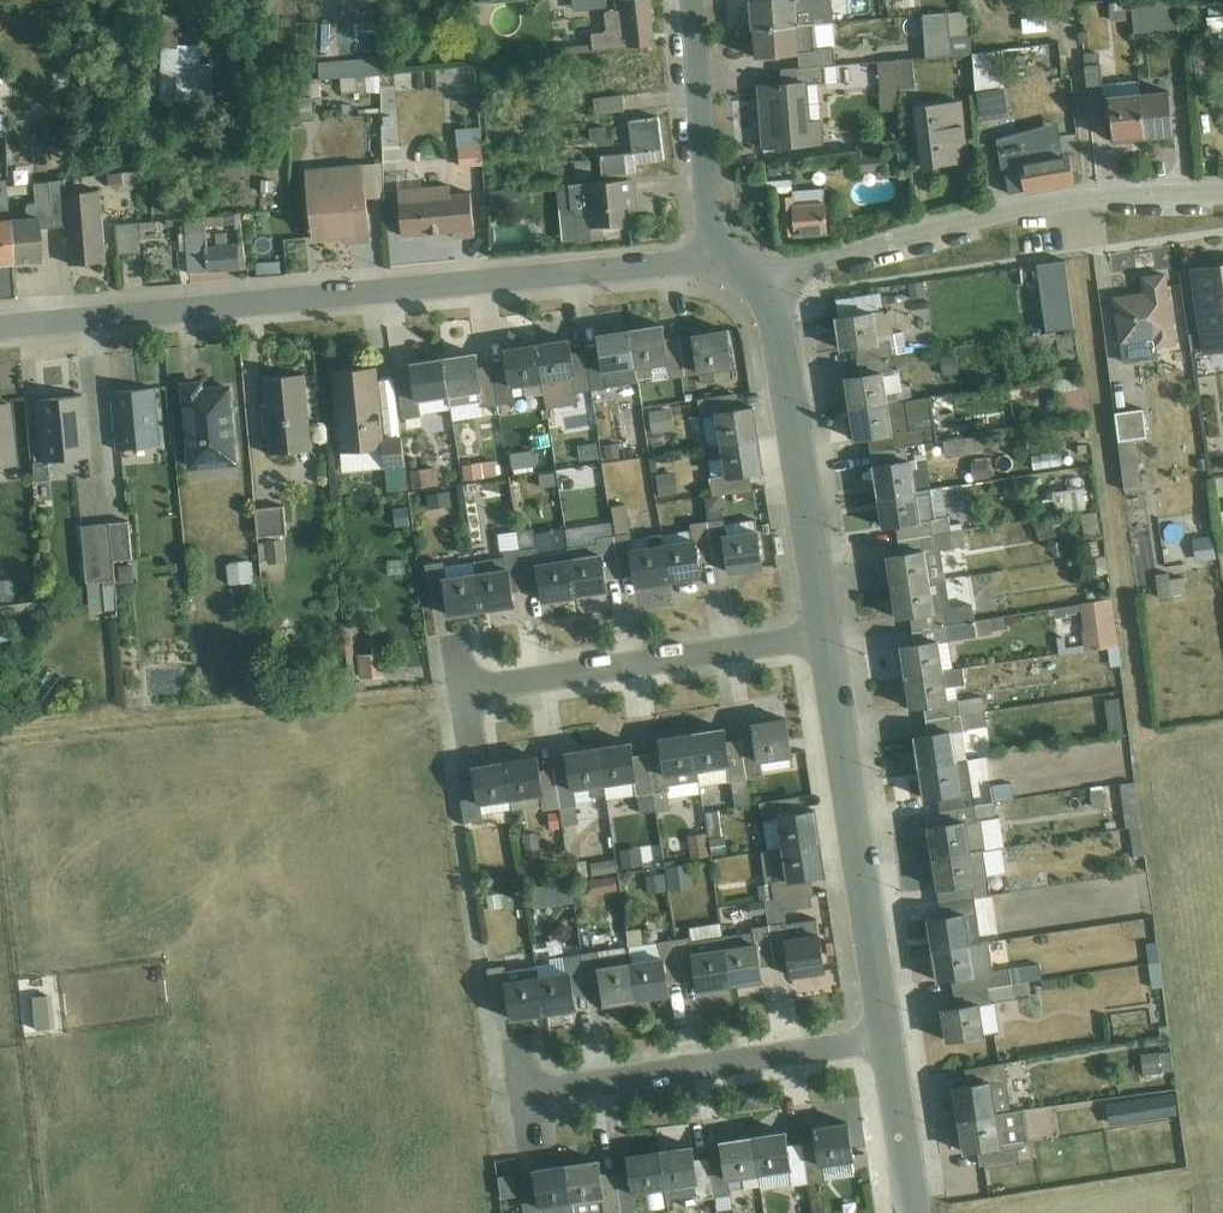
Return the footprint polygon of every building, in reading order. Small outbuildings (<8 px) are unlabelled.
[(574,11),(608,8),(607,0),(573,0),(574,11)] [(656,45),(650,0),(620,0),(614,1),(615,11),(606,12),(608,28),(604,33),(592,34),(593,44),(594,50),(656,45)] [(832,23),(830,0),(752,0),(754,29),(832,23)] [(1131,0),(1118,0),(1110,1),(1111,22),(1133,19),(1131,0)] [(1133,19),(1135,34),(1179,29),(1176,0),(1131,0),(1133,19)] [(223,3),(208,2),(207,21),(223,22),(223,3)] [(371,9),(342,9),(342,19),(371,20),(371,9)] [(924,16),(926,58),(973,54),(972,35),(969,35),(967,12),(924,16)] [(164,14),(160,98),(206,100),(206,85),(198,85),(200,49),(178,48),(179,15),(164,14)] [(1208,18),(1212,46),(1222,44),(1222,15),(1208,18)] [(358,50),(371,50),(371,21),(358,21),(358,50)] [(825,66),(836,66),(835,49),(836,49),(834,23),(832,23),(754,29),(756,58),(799,54),(800,67),(781,69),(825,66)] [(406,38),(387,39),(388,61),(407,61),(406,38)] [(1141,92),(1140,81),(1103,85),(1100,52),(1084,53),(1088,95),(1103,93),(1106,120),(1112,120),(1114,140),(1146,137),(1141,92)] [(379,75),(377,58),(320,61),(321,81),(341,79),(379,75)] [(911,59),(899,60),(901,89),(914,88),(911,59)] [(878,61),(882,111),(899,109),(897,90),(901,89),(899,60),(878,61)] [(825,66),(781,69),(783,84),(759,86),(763,148),(825,143),(823,120),(822,120),(819,84),(827,83),(825,66)] [(379,75),(341,79),(342,94),(368,92),(368,95),(375,95),(376,106),(381,106),(380,75),(379,75)] [(321,96),(320,81),(296,84),(294,123),(314,120),(311,98),(321,96)] [(1009,116),(1006,87),(977,89),(980,119),(1009,116)] [(1046,102),(1045,87),(1015,90),(1016,105),(1046,102)] [(1146,137),(1174,134),(1169,90),(1141,92),(1146,137)] [(623,95),(594,99),(596,114),(625,110),(623,95)] [(960,101),(918,106),(925,167),(967,163),(960,101)] [(659,117),(630,121),(633,154),(601,156),(602,176),(628,174),(628,173),(637,172),(636,164),(665,160),(659,117)] [(483,165),(480,128),(456,129),(460,167),(483,165)] [(605,128),(589,129),(590,143),(606,141),(605,128)] [(877,139),(856,141),(857,152),(905,146),(905,139),(877,142),(877,139)] [(1021,165),(1007,167),(1012,194),(1074,183),(1067,145),(1030,151),(1029,146),(1018,148),(1021,165)] [(881,157),(857,159),(858,173),(882,171),(881,157)] [(382,162),(305,170),(312,239),(352,235),(353,242),(370,240),(366,200),(382,198),(382,162)] [(591,162),(575,162),(575,180),(591,179),(591,162)] [(139,171),(108,175),(108,185),(118,192),(132,191),(140,182),(139,171)] [(50,181),(54,228),(67,227),(71,265),(104,263),(98,191),(66,194),(65,179),(50,181)] [(7,187),(6,180),(0,181),(0,264),(13,263),(9,219),(8,197),(7,187)] [(634,224),(630,180),(558,186),(562,241),(604,239),(603,226),(634,224)] [(791,180),(767,182),(768,194),(792,192),(791,180)] [(39,230),(54,228),(50,181),(36,183),(7,187),(8,197),(34,194),(35,204),(29,204),(26,206),(26,211),(26,218),(9,219),(13,263),(41,260),(39,230)] [(450,186),(398,190),(403,237),(453,232),(454,238),(474,237),(470,193),(451,194),(450,186)] [(793,197),(780,198),(783,237),(828,233),(825,189),(793,191),(793,197)] [(525,221),(521,191),(488,196),(492,226),(525,221)] [(241,215),(185,219),(188,274),(240,269),(237,244),(227,245),(227,234),(216,235),(216,246),(207,247),(205,227),(235,224),(236,229),(242,229),(241,215)] [(115,224),(117,255),(138,253),(136,222),(115,224)] [(280,261),(255,263),(256,275),(281,274),(280,261)] [(1074,329),(1064,266),(1043,269),(1053,332),(1074,329)] [(1194,271),(1205,355),(1222,352),(1222,267),(1194,271)] [(1146,295),(1115,298),(1121,346),(1153,341),(1154,349),(1175,346),(1165,275),(1144,278),(1146,295)] [(889,286),(892,306),(929,301),(926,281),(889,286)] [(859,362),(892,357),(904,355),(901,333),(894,334),(890,311),(837,318),(842,350),(856,347),(859,362)] [(691,376),(684,337),(665,340),(663,325),(661,326),(631,331),(638,378),(638,380),(652,378),(653,382),(691,376)] [(701,384),(734,379),(731,363),(732,362),(727,330),(684,337),(691,376),(700,375),(701,384)] [(622,380),(638,378),(631,331),(600,335),(598,335),(600,350),(587,352),(593,391),(595,404),(609,402),(607,388),(623,386),(622,380)] [(1076,333),(1056,336),(1061,360),(1076,357),(1075,355),(1078,354),(1076,333)] [(1049,335),(1027,338),(1029,350),(1051,347),(1049,335)] [(593,391),(587,352),(572,354),(570,340),(568,340),(537,345),(545,394),(547,408),(578,404),(577,394),(593,391)] [(527,397),(545,394),(537,345),(506,350),(506,349),(505,349),(507,364),(493,366),(498,405),(515,402),(514,396),(527,395),(527,397)] [(498,405),(493,366),(478,369),(476,354),(475,354),(475,355),(445,359),(453,409),(454,421),(484,416),(483,407),(498,405)] [(956,356),(940,359),(943,377),(959,375),(956,356)] [(847,379),(851,409),(908,401),(913,400),(911,386),(902,388),(899,370),(894,370),(892,357),(859,362),(861,376),(847,379)] [(421,414),(453,409),(445,359),(413,364),(413,363),(411,364),(413,379),(398,381),(404,420),(421,417),(421,414)] [(376,367),(333,372),(341,453),(384,448),(386,469),(405,467),(401,437),(383,439),(376,367)] [(262,380),(264,404),(261,404),(263,436),(267,435),(269,455),(312,450),(305,374),(282,376),(283,378),(262,380)] [(1079,376),(1054,380),(1061,422),(1087,418),(1079,376)] [(200,384),(183,386),(191,470),(236,465),(229,388),(201,391),(200,384)] [(155,388),(111,393),(116,450),(160,446),(155,388)] [(952,400),(955,420),(1004,413),(1001,393),(952,400)] [(754,409),(754,407),(739,409),(737,394),(698,400),(701,418),(703,418),(708,448),(711,448),(759,441),(754,409)] [(83,396),(40,400),(46,463),(34,463),(36,482),(50,482),(49,463),(89,460),(83,396)] [(929,444),(927,429),(913,431),(908,401),(851,409),(856,440),(870,438),(872,452),(906,448),(929,444)] [(0,404),(0,467),(14,465),(7,404),(0,404)] [(675,431),(671,409),(648,413),(652,435),(675,431)] [(1144,410),(1116,413),(1127,492),(1142,489),(1136,439),(1147,438),(1144,410)] [(995,434),(943,442),(946,457),(997,450),(995,434)] [(749,475),(764,472),(759,441),(711,448),(712,460),(709,461),(712,478),(709,479),(712,495),(752,490),(749,475)] [(597,443),(578,446),(581,462),(600,459),(597,443)] [(872,452),(879,497),(917,491),(912,459),(908,460),(906,448),(872,452)] [(550,451),(535,453),(537,470),(553,468),(550,451)] [(528,455),(510,458),(512,473),(530,471),(528,455)] [(495,461),(462,466),(465,481),(497,476),(495,461)] [(988,461),(971,463),(974,482),(991,479),(988,461)] [(603,467),(584,469),(587,488),(602,486),(601,480),(605,480),(603,467)] [(436,468),(411,472),(413,489),(439,486),(436,468)] [(555,472),(538,475),(541,489),(557,487),(555,472)] [(675,472),(655,475),(659,498),(680,495),(675,472)] [(96,508),(98,482),(81,481),(79,508),(96,508)] [(1086,508),(1083,487),(1054,492),(1055,497),(1043,499),(1045,515),(1086,508)] [(900,540),(963,530),(962,524),(951,525),(949,517),(947,517),(943,488),(917,491),(879,497),(884,528),(898,526),(900,540)] [(448,491),(426,495),(428,509),(451,505),(448,491)] [(761,493),(745,495),(749,514),(764,511),(761,493)] [(646,537),(631,539),(626,505),(612,508),(616,535),(614,536),(620,575),(634,573),(636,588),(638,587),(669,582),(662,535),(661,533),(646,535),(646,537)] [(258,537),(286,535),(283,507),(256,510),(258,537)] [(390,510),(392,528),(410,526),(408,508),(390,510)] [(1097,513),(1081,515),(1085,539),(1100,538),(1097,513)] [(708,522),(713,561),(727,559),(730,573),(732,573),(761,568),(762,569),(763,568),(758,531),(727,536),(724,519),(708,522)] [(1057,536),(1052,520),(1035,525),(1041,541),(1057,536)] [(129,522),(110,523),(113,561),(132,560),(129,522)] [(699,563),(713,561),(708,522),(692,525),(693,530),(662,535),(669,582),(700,578),(702,578),(699,563)] [(110,523),(81,526),(86,582),(88,582),(90,612),(117,610),(113,561),(110,523)] [(620,575),(614,536),(612,523),(565,530),(568,549),(575,596),(606,592),(608,592),(605,577),(620,575)] [(575,596),(568,549),(538,554),(534,529),(517,532),(525,589),(540,587),(543,602),(544,602),(544,601),(575,596)] [(888,557),(893,587),(945,580),(940,550),(965,546),(963,530),(900,540),(902,554),(888,557)] [(512,592),(525,589),(517,532),(497,535),(500,556),(476,561),(483,610),(513,606),(514,606),(512,592)] [(1214,537),(1193,540),(1196,562),(1218,559),(1214,537)] [(285,563),(283,540),(266,541),(266,544),(258,545),(260,559),(268,559),(268,565),(285,563)] [(1099,541),(1080,544),(1082,558),(1101,555),(1099,541)] [(1106,557),(1086,560),(1088,577),(1108,575),(1106,557)] [(256,584),(254,559),(224,562),(226,586),(256,584)] [(405,560),(387,561),(388,575),(405,574),(405,560)] [(451,615),(483,610),(476,561),(440,567),(440,562),(426,564),(432,604),(446,601),(449,616),(451,616),(451,615)] [(133,565),(118,566),(120,584),(134,582),(133,565)] [(1170,573),(1156,575),(1159,598),(1173,596),(1173,594),(1186,592),(1184,578),(1171,579),(1170,573)] [(0,581),(0,595),(2,602),(13,600),(12,594),(14,594),(12,579),(0,581)] [(912,616),(914,630),(975,620),(973,604),(951,608),(946,579),(945,580),(893,587),(897,618),(912,616)] [(1118,646),(1111,598),(1081,603),(1085,631),(1082,632),(1085,651),(1118,646)] [(902,647),(907,678),(954,671),(950,642),(993,634),(992,631),(1005,629),(1004,617),(975,620),(914,630),(916,644),(902,647)] [(352,629),(343,629),(346,656),(355,656),(352,629)] [(383,653),(358,654),(360,679),(386,677),(383,653)] [(986,667),(971,669),(974,689),(989,687),(986,667)] [(982,697),(959,701),(957,686),(966,684),(964,669),(954,671),(907,678),(911,709),(925,706),(928,721),(985,712),(982,697)] [(921,768),(968,761),(963,731),(988,727),(985,712),(928,721),(930,735),(916,737),(921,768)] [(741,741),(747,780),(764,777),(763,772),(794,768),(792,756),(787,719),(785,719),(785,720),(755,725),(755,724),(753,724),(755,739),(741,741)] [(747,780),(741,741),(727,743),(725,729),(723,729),(692,734),(700,787),(732,783),(736,807),(751,805),(747,780)] [(701,794),(700,787),(692,734),(661,739),(661,738),(660,739),(662,753),(648,755),(656,811),(656,812),(671,810),(670,799),(701,794)] [(656,811),(648,755),(633,757),(631,743),(630,743),(599,748),(606,795),(607,801),(638,796),(641,814),(656,811)] [(593,797),(606,795),(599,748),(568,753),(566,753),(568,767),(554,770),(560,809),(563,828),(579,825),(576,804),(593,801),(593,797)] [(560,809),(554,770),(540,772),(538,757),(536,757),(536,758),(505,763),(513,810),(543,806),(544,811),(560,809)] [(992,788),(973,791),(968,761),(921,768),(925,798),(939,796),(942,810),(994,803),(1015,799),(1013,784),(992,787),(992,788)] [(482,815),(513,810),(505,763),(474,767),(473,767),(475,782),(461,784),(467,823),(483,820),(482,815)] [(1126,828),(1130,827),(1142,825),(1136,782),(1120,785),(1126,828)] [(1103,786),(1091,788),(1093,809),(1106,808),(1103,786)] [(816,812),(816,811),(801,813),(799,798),(760,804),(768,852),(820,844),(816,812)] [(929,828),(934,859),(1002,848),(1005,847),(1000,817),(997,817),(994,803),(942,810),(943,825),(929,828)] [(706,814),(712,856),(728,854),(725,836),(722,837),(719,812),(706,814)] [(1130,827),(1134,857),(1146,856),(1142,825),(1130,827)] [(552,878),(550,863),(535,865),(534,857),(541,856),(537,833),(523,835),(526,857),(522,858),(525,882),(552,878)] [(710,855),(707,834),(688,837),(691,859),(710,855)] [(811,878),(826,876),(825,874),(820,844),(768,852),(761,853),(766,884),(757,886),(760,902),(813,893),(811,878)] [(641,848),(620,851),(623,869),(644,867),(641,848)] [(991,894),(988,876),(1006,873),(1002,848),(934,859),(941,902),(991,894)] [(617,872),(615,860),(591,864),(593,876),(617,872)] [(589,877),(587,861),(569,863),(571,879),(589,877)] [(694,887),(690,864),(665,868),(670,891),(694,887)] [(1148,872),(1087,881),(1089,892),(1137,885),(1138,900),(1127,902),(1129,919),(1154,915),(1148,872)] [(667,891),(665,874),(646,877),(648,894),(667,891)] [(618,878),(589,883),(590,896),(621,891),(618,878)] [(570,882),(532,888),(535,910),(573,903),(570,882)] [(511,907),(509,892),(494,895),(496,910),(511,907)] [(929,920),(934,950),(989,941),(984,912),(977,914),(977,908),(1013,902),(1012,892),(991,894),(941,902),(943,917),(929,920)] [(811,895),(768,901),(771,923),(785,921),(784,911),(813,906),(811,895)] [(719,903),(719,916),(747,916),(747,903),(719,903)] [(769,927),(775,965),(790,962),(792,977),(794,977),(794,976),(824,972),(825,972),(820,935),(819,935),(817,919),(769,927)] [(731,986),(723,936),(721,923),(690,928),(691,937),(676,939),(682,979),(696,977),(698,991),(700,991),(731,986)] [(761,967),(775,965),(769,927),(753,927),(753,932),(723,936),(731,986),(762,981),(762,982),(763,981),(761,967)] [(637,1000),(629,947),(602,951),(599,933),(579,936),(582,954),(588,993),(602,991),(605,1005),(606,1005),(637,1000)] [(668,981),(682,979),(676,939),(629,947),(637,1000),(668,995),(668,996),(670,996),(668,981)] [(1040,965),(994,972),(989,941),(934,950),(938,981),(953,979),(955,993),(1028,982),(1042,980),(1040,965)] [(1147,946),(1149,963),(1160,962),(1158,943),(1147,946)] [(574,995),(588,993),(582,954),(550,959),(550,964),(536,967),(544,1014),(575,1010),(576,1010),(574,995)] [(1149,963),(1153,989),(1163,987),(1160,962),(1149,963)] [(544,1014),(536,967),(506,972),(505,965),(488,968),(494,1007),(509,1005),(511,1020),(513,1019),(544,1014)] [(789,1002),(789,966),(769,966),(769,1002),(789,1002)] [(948,1041),(1000,1034),(995,1003),(1031,997),(1028,982),(955,993),(958,1008),(943,1010),(948,1041)] [(1142,1055),(1144,1076),(1163,1074),(1162,1072),(1175,1071),(1172,1051),(1160,1053),(1160,1052),(1142,1055)] [(955,1088),(959,1119),(1012,1112),(1005,1064),(966,1070),(969,1086),(955,1088)] [(1178,1115),(1174,1093),(1107,1105),(1111,1127),(1178,1115)] [(982,1165),(1020,1160),(1018,1145),(1030,1143),(1025,1110),(1012,1112),(959,1119),(965,1152),(979,1150),(982,1165)] [(855,1170),(853,1156),(848,1123),(847,1123),(847,1124),(816,1128),(815,1128),(817,1143),(803,1145),(808,1184),(824,1181),(823,1175),(855,1170)] [(808,1184),(803,1145),(788,1147),(786,1132),(785,1133),(754,1138),(761,1186),(762,1191),(808,1184)] [(745,1189),(761,1186),(754,1138),(723,1143),(723,1142),(721,1142),(723,1157),(709,1159),(715,1198),(732,1195),(731,1190),(745,1188),(745,1189)] [(715,1198),(709,1159),(695,1161),(693,1147),(691,1147),(660,1152),(665,1189),(667,1200),(698,1195),(698,1200),(715,1198)] [(665,1189),(660,1152),(629,1157),(629,1156),(628,1157),(630,1171),(616,1173),(622,1212),(625,1212),(638,1212),(637,1209),(635,1194),(645,1192),(648,1211),(665,1208),(662,1190),(665,1189)] [(616,1173),(602,1175),(599,1161),(598,1161),(598,1162),(567,1166),(574,1212),(617,1212),(622,1212),(616,1173)] [(567,1166),(536,1171),(536,1170),(534,1171),(536,1185),(522,1187),(526,1212),(574,1212),(567,1166)] [(515,1188),(513,1174),(497,1176),(499,1190),(515,1188)]
